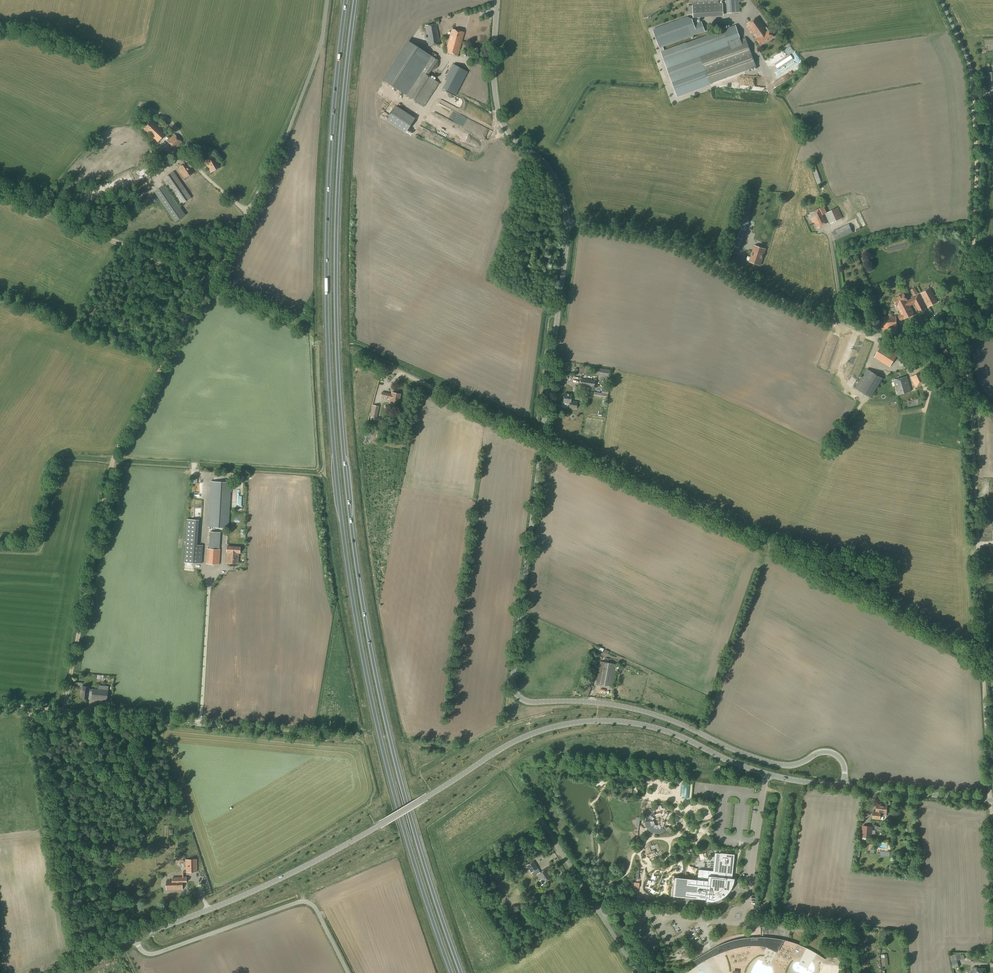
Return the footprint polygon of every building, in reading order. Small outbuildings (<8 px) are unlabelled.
[(718,0),(689,0),(690,4),(692,4),(693,14),(723,12),(723,4),(719,4),(719,3),(718,3),(718,0)] [(739,0),(726,0),(727,13),(740,13),(739,0)] [(766,27),(758,16),(747,24),(757,39),(756,39),(761,46),(774,37),(769,30),(767,27),(766,27)] [(661,51),(664,50),(663,47),(705,32),(702,22),(694,24),(692,19),(688,17),(653,29),(660,48),(661,51)] [(428,46),(440,44),(436,24),(425,25),(428,46)] [(735,24),(721,29),(717,31),(664,50),(661,51),(660,52),(672,84),(678,98),(711,86),(710,83),(756,67),(746,38),(732,43),(733,45),(730,46),(728,42),(740,38),(739,36),(735,24)] [(458,56),(464,32),(452,29),(445,52),(458,56)] [(424,107),(439,83),(428,76),(431,71),(432,71),(434,70),(436,69),(437,67),(438,65),(438,63),(437,61),(438,60),(428,54),(407,40),(382,80),(402,93),(424,107)] [(456,95),(468,72),(453,64),(444,80),(446,81),(442,88),(456,95)] [(386,120),(404,132),(414,117),(396,106),(389,116),(386,120)] [(474,128),(477,121),(464,116),(461,123),(474,128)] [(158,142),(166,134),(152,120),(144,129),(158,142)] [(175,150),(182,142),(174,134),(167,141),(175,150)] [(156,156),(158,152),(151,148),(149,153),(156,156)] [(222,167),(221,164),(216,155),(204,161),(207,167),(209,165),(212,172),(222,167)] [(184,179),(194,172),(188,163),(178,169),(184,179)] [(817,183),(821,182),(815,163),(810,164),(817,183)] [(181,205),(191,198),(173,172),(163,179),(181,205)] [(176,221),(185,215),(164,186),(155,192),(176,221)] [(827,213),(824,207),(810,214),(817,228),(828,222),(829,224),(843,218),(838,208),(827,213)] [(836,240),(853,232),(849,224),(832,232),(836,240)] [(760,266),(766,249),(754,245),(749,262),(760,266)] [(921,293),(929,307),(937,302),(930,289),(921,293)] [(908,300),(904,294),(894,300),(901,314),(898,316),(901,321),(903,320),(904,320),(915,314),(910,306),(914,304),(919,312),(926,308),(918,295),(908,300)] [(881,330),(896,329),(897,329),(896,315),(880,317),(881,330)] [(890,367),(897,355),(881,345),(874,357),(890,367)] [(938,376),(946,369),(936,357),(928,364),(938,376)] [(357,363),(356,370),(365,372),(367,364),(357,363)] [(608,377),(609,370),(597,368),(595,375),(608,377)] [(871,398),(883,378),(867,369),(855,388),(871,398)] [(915,388),(927,382),(932,379),(926,370),(922,372),(910,377),(915,388)] [(898,395),(911,391),(907,376),(893,380),(898,395)] [(594,387),(595,380),(581,378),(580,385),(594,387)] [(607,397),(608,390),(602,389),(602,393),(594,391),(593,395),(607,397)] [(391,394),(382,392),(380,398),(385,399),(385,398),(390,399),(389,403),(398,405),(400,394),(392,392),(391,394)] [(563,403),(569,403),(569,408),(577,409),(577,401),(571,400),(571,398),(571,396),(572,394),(564,393),(563,403)] [(377,418),(379,406),(373,405),(370,417),(377,418)] [(229,528),(231,482),(210,481),(207,527),(229,528)] [(185,544),(184,563),(202,564),(203,545),(196,545),(198,515),(187,514),(185,544)] [(220,549),(220,532),(210,531),(209,548),(207,548),(206,564),(219,565),(220,549)] [(240,553),(241,547),(227,546),(226,552),(228,553),(227,563),(238,564),(239,553),(240,553)] [(613,687),(617,664),(600,661),(596,683),(613,687)] [(110,690),(110,686),(99,685),(99,689),(93,689),(89,688),(89,687),(83,686),(81,698),(88,699),(88,698),(92,699),(107,701),(108,690),(110,690)] [(358,756),(343,756),(343,762),(361,763),(361,753),(358,753),(358,756)] [(692,800),(692,785),(683,785),(683,800),(692,800)] [(884,814),(884,813),(886,813),(887,805),(877,804),(876,811),(873,811),(872,819),(880,820),(881,817),(883,818),(884,818),(884,814)] [(871,838),(873,826),(862,825),(861,837),(871,838)] [(698,880),(674,877),(672,897),(681,898),(696,899),(705,900),(705,904),(707,905),(709,905),(711,904),(713,904),(715,904),(718,903),(720,902),(722,901),(721,899),(723,898),(723,897),(725,896),(726,895),(727,894),(728,893),(729,891),(730,889),(729,889),(731,886),(732,887),(732,886),(733,885),(733,883),(733,882),(734,880),(734,878),(732,878),(734,854),(714,853),(714,864),(713,871),(698,870),(698,880)] [(186,872),(197,872),(197,859),(185,859),(186,872)] [(540,872),(538,869),(538,868),(533,861),(526,865),(531,873),(532,873),(534,876),(538,874),(543,883),(552,878),(546,869),(540,872)] [(167,890),(183,890),(182,882),(187,882),(187,877),(172,877),(172,881),(167,881),(167,890)] [(780,947),(783,940),(778,939),(775,938),(771,938),(769,938),(766,937),(764,937),(760,937),(757,937),(754,937),(751,937),(748,938),(745,938),(742,938),(738,939),(735,940),(732,940),(730,941),(726,942),(724,943),(723,944),(722,944),(719,945),(717,946),(714,948),(712,949),(710,951),(694,959),(697,965),(703,962),(710,958),(717,954),(725,951),(733,949),(741,948),(750,947),(758,947),(766,947),(767,948),(768,947),(777,951),(779,946),(780,947)] [(953,968),(958,967),(956,954),(950,955),(953,968)]
